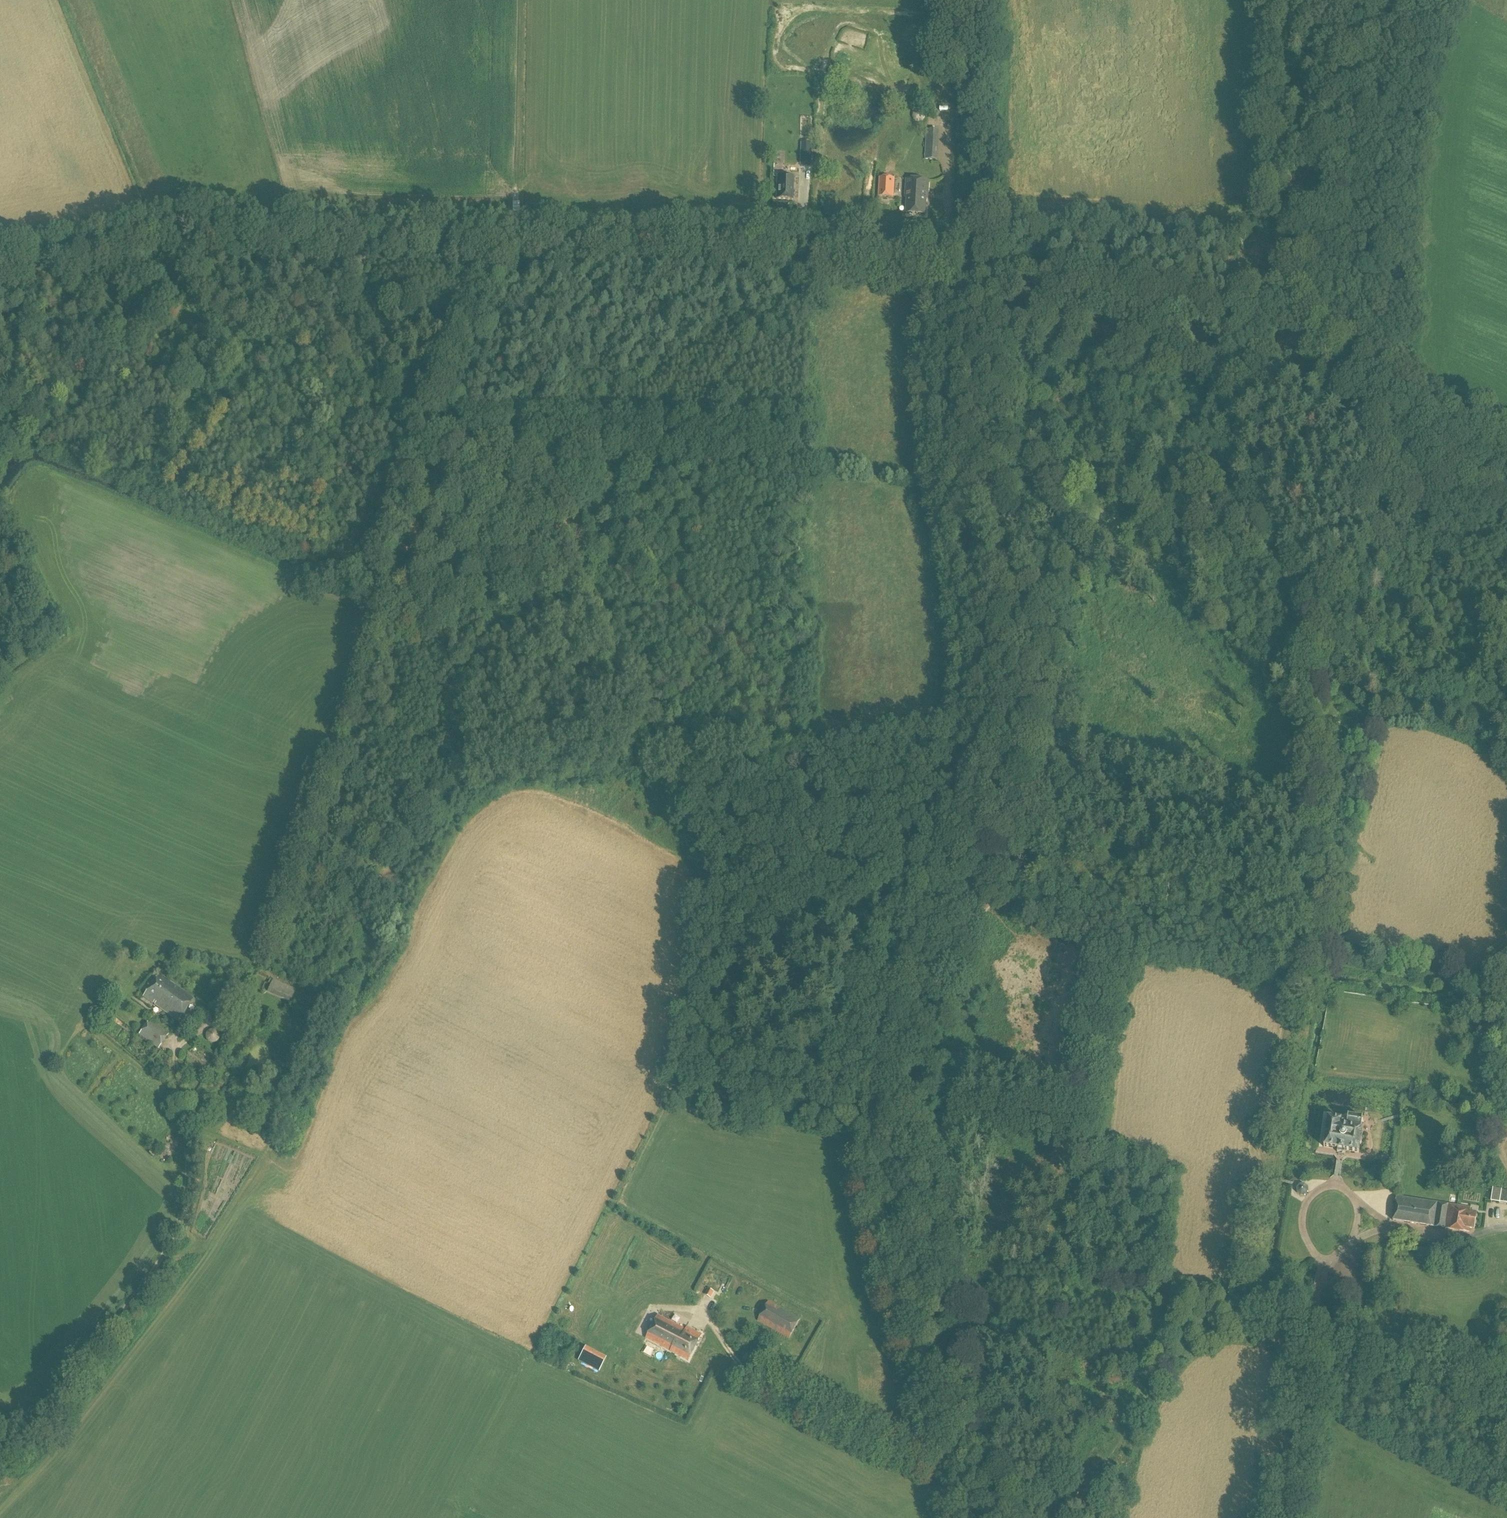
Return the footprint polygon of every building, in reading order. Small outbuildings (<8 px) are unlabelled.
[(937,160),(938,130),(926,129),(925,159),(937,160)] [(813,144),(801,143),(800,165),(812,165),(813,144)] [(792,200),(793,177),(777,177),(776,199),(792,200)] [(893,198),(894,178),(880,178),(879,197),(893,198)] [(928,199),(929,180),(906,179),(905,198),(907,198),(906,214),(925,215),(926,199),(928,199)] [(178,1021),(194,999),(159,974),(143,996),(178,1021)] [(290,1003),(296,990),(273,980),(267,993),(290,1003)] [(158,1049),(169,1034),(149,1020),(138,1035),(158,1049)] [(216,1030),(208,1036),(213,1043),(221,1037),(216,1030)] [(1361,1139),(1364,1118),(1348,1116),(1346,1127),(1341,1126),(1342,1120),(1328,1118),(1324,1147),(1359,1152),(1360,1146),(1362,1144),(1362,1140),(1361,1139)] [(1493,1188),(1491,1202),(1506,1204),(1506,1190),(1493,1188)] [(1474,1229),(1476,1212),(1471,1212),(1471,1207),(1397,1196),(1393,1221),(1469,1232),(1469,1228),(1474,1229)] [(722,1293),(731,1283),(718,1272),(710,1281),(722,1293)] [(710,1299),(714,1292),(708,1288),(704,1295),(710,1299)] [(790,1339),(801,1318),(769,1301),(757,1321),(790,1339)] [(686,1329),(658,1315),(646,1338),(671,1351),(670,1352),(688,1361),(702,1335),(687,1327),(686,1329)] [(597,1373),(604,1360),(586,1349),(578,1362),(597,1373)]
